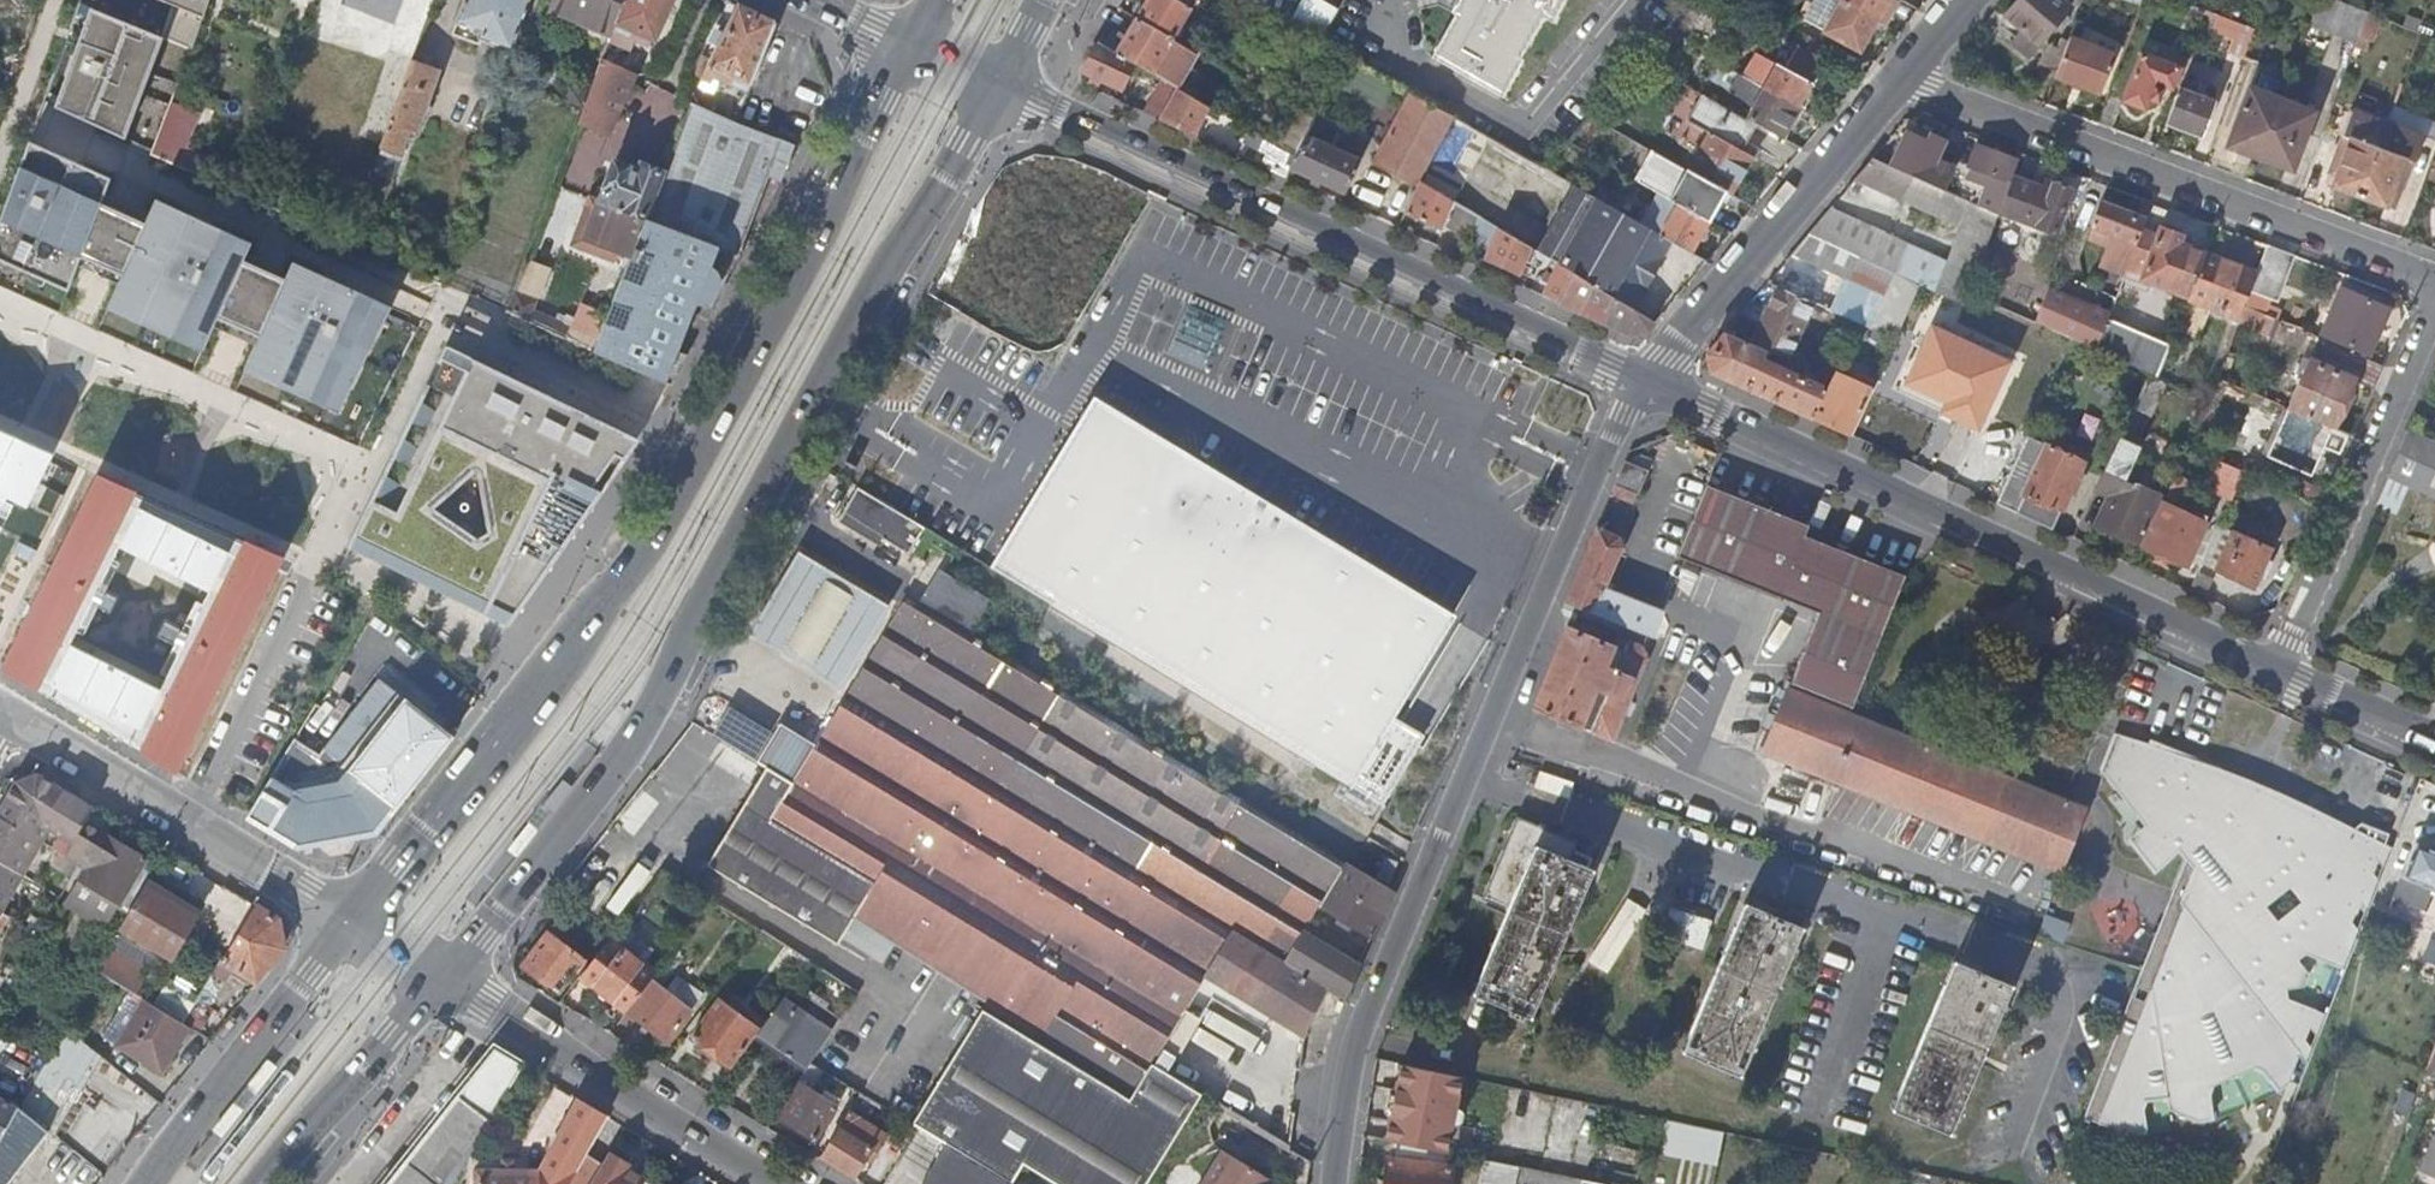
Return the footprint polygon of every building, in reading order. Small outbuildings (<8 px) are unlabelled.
[(172,8),(159,38),(163,40),(190,51),(209,0),(154,0),(172,8)] [(452,36),(476,45),(479,38),(511,50),(529,0),(465,0),(452,36)] [(548,10),(581,23),(585,12),(616,24),(625,0),(551,0),(548,10)] [(616,24),(609,42),(630,51),(634,41),(648,47),(652,40),(655,41),(674,0),(625,0),(616,24)] [(1190,11),(1185,8),(1172,0),(1147,0),(1135,20),(1172,41),(1190,11)] [(1205,0),(1189,0),(1185,8),(1190,11),(1197,15),(1205,0)] [(1452,17),(1455,19),(1445,37),(1432,61),(1501,99),(1515,75),(1522,63),(1518,61),(1542,19),(1550,24),(1556,14),(1564,0),(1461,0),(1452,17)] [(1838,3),(1875,22),(1887,0),(1840,0),(1838,3)] [(2039,45),(2070,7),(2061,0),(2018,0),(2004,16),(2039,45)] [(2332,0),(2320,0),(2310,26),(2356,43),(2368,14),(2332,0)] [(1875,22),(1838,3),(1821,34),(1859,53),(1875,22)] [(2203,25),(2207,13),(2184,4),(2179,19),(2202,27),(2203,25)] [(776,23),(739,6),(701,81),(709,84),(712,79),(730,86),(734,77),(752,84),(776,23)] [(54,109),(126,141),(163,40),(159,38),(90,11),(54,109)] [(2233,38),(2238,24),(2207,13),(2203,25),(2233,38)] [(1160,60),(1172,41),(1135,20),(1114,54),(1132,64),(1151,75),(1156,67),(1160,60)] [(2244,57),(2254,30),(2238,24),(2233,38),(2228,51),(2244,57)] [(2115,55),(2069,38),(2065,50),(2054,77),(2100,95),(2115,55)] [(1823,61),(1788,42),(1775,65),(1762,88),(1797,108),(1810,84),(1823,61)] [(2036,70),(2054,77),(2065,50),(2047,43),(2036,70)] [(1081,70),(1082,72),(1118,91),(1132,64),(1114,54),(1097,44),(1081,70)] [(1187,50),(1194,53),(1196,48),(1190,44),(1187,50)] [(1191,58),(1194,53),(1187,50),(1182,46),(1179,51),(1191,58)] [(2123,102),(2144,110),(2148,100),(2158,103),(2165,86),(2173,89),(2180,70),(2183,71),(2189,55),(2177,50),(2171,66),(2141,55),(2123,102)] [(1729,70),(1709,59),(1699,77),(1729,94),(1730,92),(1742,99),(1746,97),(1754,102),(1745,119),(1754,125),(1780,139),(1797,108),(1762,88),(1736,74),(1729,70)] [(1165,63),(1160,60),(1156,67),(1161,69),(1165,63)] [(602,61),(584,111),(581,117),(609,130),(634,75),(602,61)] [(379,155),(397,162),(409,131),(416,133),(439,72),(412,63),(379,155)] [(1732,65),(1729,70),(1736,74),(1739,69),(1732,65)] [(1144,114),(1157,121),(1174,89),(1161,81),(1144,114)] [(2179,87),(2165,125),(2202,138),(2216,101),(2179,87)] [(2259,158),(2282,100),(2250,87),(2236,122),(2242,125),(2233,148),(2259,158)] [(1195,138),(1209,110),(1174,89),(1157,121),(1195,138)] [(1716,93),(1712,101),(1728,110),(1732,103),(1716,93)] [(1712,101),(1701,94),(1686,120),(1708,133),(1687,170),(1725,191),(1731,195),(1752,157),(1740,150),(1754,125),(1745,119),(1728,110),(1712,101)] [(2315,112),(2282,100),(2259,158),(2286,168),(2295,145),(2301,147),(2315,112)] [(737,122),(692,102),(663,173),(662,173),(644,218),(689,236),(718,247),(740,255),(766,180),(770,182),(786,142),(737,122)] [(1420,182),(1452,121),(1423,107),(1388,172),(1418,187),(1420,182)] [(2385,127),(2351,114),(2329,173),(2336,176),(2332,188),(2358,198),(2385,127)] [(2424,136),(2386,122),(2385,127),(2358,198),(2386,208),(2404,158),(2415,162),(2424,136)] [(998,324),(1053,194),(1098,213),(1091,230),(1120,242),(1147,178),(1024,126),(948,303),(998,324)] [(153,153),(166,159),(175,136),(161,131),(153,153)] [(1888,167),(1910,177),(1922,183),(1933,160),(1938,147),(1904,132),(1888,167)] [(1334,150),(1307,137),(1294,160),(1289,170),(1343,195),(1358,160),(1356,159),(1363,143),(1341,134),(1334,150)] [(1448,134),(1440,151),(1472,166),(1480,149),(1448,134)] [(796,146),(786,142),(770,182),(780,186),(796,146)] [(27,144),(0,219),(0,263),(33,277),(38,268),(70,282),(83,256),(125,274),(105,309),(171,339),(176,329),(206,343),(219,317),(260,336),(243,371),(310,400),(314,391),(343,404),(392,308),(296,265),(288,282),(246,264),(255,247),(163,205),(153,223),(109,204),(118,185),(27,144)] [(2009,183),(2012,176),(2017,162),(1976,147),(1969,168),(2009,183)] [(379,155),(364,195),(386,203),(401,163),(397,162),(379,155)] [(1854,180),(1899,201),(1910,177),(1888,167),(1871,159),(1854,180)] [(1922,183),(1939,191),(1950,167),(1933,160),(1922,183)] [(1687,170),(1669,161),(1652,190),(1677,204),(1708,222),(1725,191),(1687,170)] [(644,218),(662,173),(638,164),(636,171),(613,163),(594,213),(623,223),(627,212),(644,218)] [(2009,183),(1998,213),(2055,235),(2071,191),(2053,184),(2050,191),(2012,176),(2009,183)] [(1899,201),(1959,227),(1968,204),(1939,191),(1922,183),(1910,177),(1899,201)] [(1421,183),(1420,182),(1418,187),(1404,215),(1441,232),(1455,203),(1452,201),(1421,183)] [(1660,236),(1573,188),(1566,201),(1665,253),(1671,242),(1660,236)] [(2142,230),(2153,204),(2143,200),(2137,216),(2099,202),(2090,226),(2112,235),(2101,262),(2126,272),(2130,263),(2142,230)] [(1665,253),(1566,201),(1537,252),(1558,265),(1571,273),(1632,309),(1665,257),(1663,255),(1665,253)] [(1455,203),(1441,232),(1468,244),(1480,218),(1455,203)] [(1708,222),(1677,204),(1660,236),(1671,242),(1691,254),(1708,222)] [(1962,307),(1967,292),(1996,217),(1968,204),(1959,227),(1934,294),(1962,307)] [(640,229),(644,218),(627,212),(623,223),(640,229)] [(1853,256),(1891,274),(1904,246),(1827,212),(1807,235),(1853,256)] [(593,352),(670,386),(698,334),(681,324),(685,311),(692,314),(718,247),(689,236),(644,218),(593,352)] [(2168,292),(2187,300),(2205,255),(2188,248),(2191,241),(2178,237),(2180,232),(2165,226),(2163,231),(2160,229),(2157,236),(2142,230),(2130,263),(2145,269),(2140,281),(2161,289),(2168,292)] [(1518,276),(1531,248),(1497,228),(1482,260),(1518,276)] [(1807,235),(1791,255),(1842,278),(1853,256),(1807,235)] [(2254,277),(2248,292),(2278,303),(2294,256),(2266,246),(2255,274),(2255,275),(2254,277)] [(2205,255),(2187,300),(2237,320),(2243,306),(2248,292),(2254,277),(2255,275),(2255,274),(2205,255)] [(539,296),(549,265),(528,259),(518,290),(539,296)] [(1571,273),(1558,265),(1544,297),(1558,303),(1571,273)] [(66,292),(70,282),(38,268),(33,277),(66,292)] [(1655,323),(1632,309),(1571,273),(1558,303),(1629,336),(1647,332),(1655,323)] [(1893,340),(1918,286),(1891,274),(1866,327),(1893,340)] [(1751,344),(1765,350),(1785,358),(1787,359),(1813,303),(1778,287),(1751,344)] [(2388,310),(2342,288),(2321,334),(2367,355),(2388,310)] [(2034,322),(2070,339),(2095,350),(2108,319),(2046,292),(2034,322)] [(1206,365),(1217,322),(1183,314),(1172,356),(1206,365)] [(2108,319),(2095,350),(2147,374),(2157,379),(2169,347),(2108,319)] [(176,329),(171,339),(201,352),(206,343),(176,329)] [(1905,383),(1955,406),(1950,416),(1976,429),(2006,364),(1931,329),(1905,383)] [(1766,398),(1811,419),(1825,389),(1781,368),(1760,358),(1765,350),(1751,344),(1725,333),(1707,355),(1711,372),(1766,398)] [(2375,382),(2382,366),(2351,353),(2343,369),(2375,382)] [(635,442),(451,359),(354,552),(520,622),(635,442)] [(2308,360),(2286,409),(2331,429),(2353,380),(2308,360)] [(20,395),(90,424),(101,395),(32,366),(20,395)] [(1811,419),(1848,436),(1870,390),(1832,373),(1830,377),(1825,389),(1811,419)] [(2157,379),(2147,374),(2131,408),(2150,417),(2165,383),(2157,379)] [(314,391),(310,400),(338,413),(343,404),(314,391)] [(1095,398),(993,569),(1383,807),(1488,640),(1454,620),(1457,617),(1095,398)] [(2338,456),(2347,436),(2331,429),(2286,409),(2265,457),(2311,476),(2323,449),(2332,453),(2338,456)] [(2387,477),(2434,498),(2434,441),(2408,429),(2387,477)] [(2082,463),(2026,437),(1995,504),(2051,530),(2082,463)] [(2117,439),(2094,489),(2110,497),(2096,526),(2135,544),(2144,526),(2149,528),(2159,506),(2154,504),(2158,496),(2123,480),(2138,449),(2117,439)] [(161,445),(159,470),(182,473),(185,447),(161,445)] [(2241,472),(2258,480),(2264,467),(2247,459),(2241,472)] [(2206,490),(2229,500),(2241,472),(2219,462),(2206,490)] [(1646,472),(1624,463),(1615,485),(1636,493),(1646,472)] [(2321,508),(2327,494),(2303,484),(2297,497),(2321,508)] [(2060,872),(2085,809),(1850,715),(1905,576),(1803,536),(1808,525),(1707,485),(1678,557),(1818,613),(1761,754),(2060,872)] [(922,529),(856,489),(839,518),(863,533),(869,532),(907,554),(922,529)] [(2149,528),(2141,546),(2185,566),(2205,523),(2161,502),(2159,506),(2149,528)] [(1661,614),(1651,609),(1605,590),(1623,549),(1619,535),(1598,527),(1566,603),(1651,638),(1661,614)] [(2254,588),(2271,550),(2234,532),(2216,571),(2254,588)] [(771,646),(840,687),(887,606),(818,566),(793,551),(745,632),(771,646)] [(925,606),(969,633),(989,601),(944,574),(925,606)] [(1367,936),(1395,891),(1337,856),(1293,830),(904,598),(815,746),(792,784),(771,820),(874,882),(851,920),(987,1002),(981,1012),(1129,1101),(1150,1066),(1172,1030),(1203,978),(1299,1035),(1326,990),(1342,999),(1361,967),(1302,932),(1317,906),(1367,936)] [(1612,741),(1646,660),(1641,649),(1627,643),(1628,641),(1618,637),(1613,649),(1568,629),(1567,631),(1535,708),(1612,741)] [(374,835),(452,737),(401,697),(342,772),(303,780),(295,795),(280,787),(271,781),(260,799),(249,818),(298,848),(374,835)] [(779,724),(756,762),(792,784),(815,746),(779,724)] [(2142,970),(2316,1027),(2322,1011),(2294,1000),(2293,988),(2302,963),(2311,954),(2339,965),(2356,919),(2359,920),(2391,835),(2364,823),(2332,859),(2328,853),(2325,848),(2322,844),(2318,839),(2313,833),(2310,830),(2307,826),(2300,820),(2295,825),(2292,828),(2288,832),(2285,836),(2281,840),(2267,829),(2272,823),(2276,818),(2282,811),(2285,807),(2284,805),(2280,802),(2275,799),(2271,796),(2266,793),(2263,791),(2258,788),(2251,784),(2244,781),(2236,777),(2233,786),(2231,790),(2230,794),(2219,788),(2220,781),(2222,776),(2223,772),(2224,768),(2153,740),(2151,746),(2125,736),(2109,779),(2145,824),(2149,830),(2150,837),(2150,842),(2149,847),(2148,851),(2145,855),(2142,858),(2139,860),(2152,878),(2157,874),(2161,871),(2166,867),(2169,864),(2173,860),(2185,865),(2142,970)] [(837,944),(851,920),(874,882),(771,820),(792,784),(756,762),(743,783),(752,788),(706,866),(837,944)] [(22,875),(23,875),(42,842),(33,838),(41,825),(75,845),(67,857),(79,865),(73,876),(78,878),(64,904),(105,929),(120,903),(147,859),(86,823),(94,808),(36,774),(27,788),(14,781),(0,805),(0,862),(22,875)] [(1483,899),(1509,911),(1473,995),(1511,1011),(1509,1015),(1523,1021),(1525,1016),(1532,1019),(1592,872),(1587,870),(1591,860),(1572,852),(1576,844),(1517,819),(1483,899)] [(2415,843),(2401,877),(2434,890),(2434,851),(2415,843)] [(1,911),(22,875),(0,862),(0,911),(1,911)] [(67,888),(49,878),(43,888),(61,898),(67,888)] [(198,911),(147,882),(144,887),(195,916),(198,911)] [(195,916),(144,887),(120,928),(172,957),(195,916)] [(1588,960),(1607,972),(1647,909),(1628,897),(1588,960)] [(1685,1052),(1743,1077),(1805,928),(1747,904),(1685,1052)] [(279,919),(256,906),(222,963),(257,983),(284,948),(279,919)] [(2064,942),(2072,923),(2047,914),(2040,932),(2064,942)] [(34,949),(39,936),(21,925),(19,923),(11,936),(34,949)] [(588,965),(599,950),(575,932),(564,947),(588,965)] [(574,971),(580,976),(588,965),(564,947),(547,934),(521,967),(556,994),(574,971)] [(655,974),(608,938),(599,950),(588,965),(580,976),(579,977),(625,1012),(655,974)] [(105,976),(120,985),(132,964),(108,950),(96,971),(105,976)] [(677,964),(667,957),(655,974),(625,1012),(666,1043),(690,1011),(659,988),(677,964)] [(1894,1109),(1951,1134),(2014,985),(1957,961),(1894,1109)] [(9,993),(23,969),(12,962),(0,982),(0,988),(9,993)] [(2294,1082),(2316,1027),(2142,970),(2085,1117),(2132,1135),(2133,1135),(2145,1133),(2140,1108),(2151,1081),(2165,1079),(2170,1106),(2200,1117),(2201,1117),(2212,1115),(2209,1087),(2222,1056),(2236,1049),(2267,1061),(2279,1089),(2294,1082)] [(96,971),(86,989),(95,994),(105,976),(96,971)] [(188,1027),(144,1001),(117,1046),(161,1072),(188,1027)] [(690,1040),(731,1069),(758,1030),(717,1001),(690,1040)] [(781,1001),(756,1036),(804,1070),(829,1035),(781,1001)] [(1129,1101),(981,1012),(936,1090),(1032,1145),(1039,1133),(1129,1183),(1145,1183),(1199,1095),(1150,1066),(1129,1101)] [(17,1108),(46,1132),(52,1137),(100,1059),(63,1029),(47,1056),(41,1066),(17,1108)] [(1221,1060),(1172,1030),(1150,1066),(1199,1095),(1221,1060)] [(2425,1074),(2434,1078),(2434,1050),(2425,1074)] [(460,1096),(491,1120),(522,1068),(494,1051),(458,1095),(460,1096)] [(17,1108),(41,1066),(26,1058),(5,1094),(0,1091),(0,1099),(17,1108)] [(1465,1079),(1403,1066),(1391,1120),(1386,1141),(1392,1142),(1428,1149),(1449,1153),(1454,1133),(1456,1123),(1459,1108),(1465,1079)] [(778,1119),(812,1141),(835,1105),(828,1101),(824,1107),(796,1090),(778,1119)] [(491,1120),(460,1096),(390,1183),(454,1183),(491,1120)] [(17,1108),(0,1099),(0,1139),(17,1108)] [(46,1132),(17,1108),(0,1139),(0,1183),(5,1183),(46,1132)] [(885,1137),(847,1113),(820,1157),(852,1177),(863,1161),(868,1164),(885,1137)] [(1656,1157),(1721,1161),(1723,1126),(1658,1121),(1656,1157)] [(2434,1176),(2434,1128),(2422,1172),(2434,1176)] [(1428,1149),(1392,1142),(1390,1160),(1387,1160),(1384,1183),(1449,1183),(1451,1168),(1426,1165),(1428,1149)] [(945,1146),(923,1183),(925,1183),(1011,1183),(945,1146)] [(587,1155),(591,1148),(558,1148),(557,1170),(578,1171),(587,1155)] [(1220,1149),(1199,1183),(1278,1183),(1220,1149)] [(570,1183),(639,1183),(642,1179),(626,1170),(629,1166),(611,1155),(604,1166),(587,1155),(578,1171),(570,1183)] [(1518,1166),(1482,1159),(1478,1183),(1515,1183),(1518,1166)] [(1581,1179),(1518,1166),(1515,1183),(1580,1183),(1581,1179)] [(578,1171),(557,1170),(475,1169),(475,1183),(570,1183),(578,1171)]
